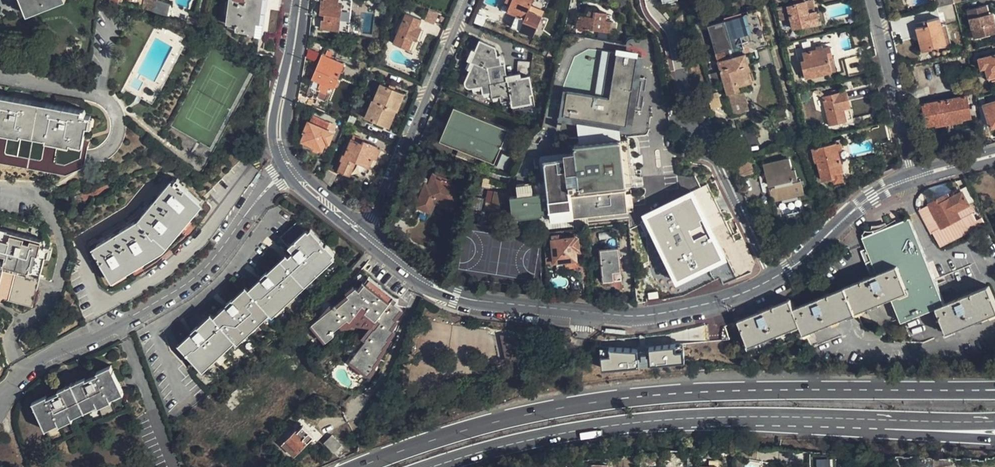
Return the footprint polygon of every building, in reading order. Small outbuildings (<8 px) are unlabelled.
[(27,14),(63,0),(21,0),(27,14)] [(155,2),(147,0),(143,0),(140,10),(141,10),(153,14),(155,2)] [(224,25),(232,26),(232,31),(248,33),(250,23),(253,23),(252,34),(277,37),(281,0),(227,0),(224,25)] [(343,8),(338,7),(338,2),(339,0),(323,0),(323,1),(321,0),(319,14),(322,14),(320,29),(340,31),(343,8)] [(505,1),(509,3),(506,12),(516,16),(512,27),(535,36),(546,10),(531,4),(532,0),(505,0),(505,1)] [(788,10),(786,10),(787,16),(789,15),(790,19),(790,21),(796,20),(798,26),(820,21),(818,10),(816,11),(807,13),(805,1),(805,0),(789,0),(786,1),(787,6),(788,10)] [(816,11),(814,0),(812,0),(805,1),(807,13),(816,11)] [(155,2),(153,14),(161,16),(164,4),(155,1),(155,2)] [(708,26),(734,115),(751,110),(745,90),(752,88),(750,81),(748,76),(753,75),(751,68),(750,68),(745,52),(753,50),(771,112),(788,107),(770,44),(774,43),(763,6),(725,18),(726,20),(708,26)] [(788,10),(787,6),(778,8),(780,21),(790,19),(789,15),(787,16),(786,10),(788,10)] [(985,7),(966,11),(974,39),(994,34),(994,30),(993,23),(990,24),(987,15),(985,7)] [(427,9),(423,20),(433,24),(437,13),(427,9)] [(608,33),(609,23),(604,22),(605,14),(586,11),(586,17),(577,16),(576,29),(608,33)] [(393,43),(408,49),(414,36),(418,38),(423,29),(419,27),(421,20),(406,13),(393,43)] [(921,53),(931,51),(930,50),(944,46),(939,27),(937,19),(922,23),(924,28),(916,30),(921,53)] [(944,46),(950,45),(945,27),(944,27),(944,26),(939,27),(944,46)] [(517,76),(504,78),(499,54),(496,55),(494,46),(478,40),(469,60),(471,61),(462,79),(463,81),(464,83),(467,85),(470,86),(479,85),(480,92),(489,92),(490,96),(498,95),(499,100),(509,99),(510,105),(529,102),(527,92),(530,91),(528,75),(530,75),(530,61),(516,60),(517,76)] [(306,89),(314,96),(318,98),(320,91),(326,93),(329,85),(333,87),(343,63),(334,59),(338,50),(324,45),(321,53),(306,89)] [(830,70),(827,56),(832,55),(830,46),(802,51),(803,59),(800,60),(801,69),(798,70),(799,77),(830,70)] [(308,49),(306,58),(315,61),(318,53),(308,49)] [(563,116),(562,120),(629,130),(640,55),(608,50),(601,97),(566,92),(566,98),(562,97),(559,115),(563,116)] [(977,60),(980,70),(985,69),(989,82),(994,80),(994,55),(977,60)] [(945,67),(946,75),(960,72),(959,64),(945,67)] [(372,99),(364,116),(387,127),(395,109),(396,109),(403,92),(381,82),(373,99),(372,99)] [(830,124),(853,119),(846,90),(823,96),(830,124)] [(922,104),(926,127),(935,125),(936,126),(962,121),(962,120),(970,118),(966,95),(922,104)] [(65,175),(79,169),(81,156),(82,147),(86,126),(88,127),(90,116),(81,114),(81,111),(0,96),(0,163),(65,175)] [(990,127),(994,126),(994,103),(985,105),(990,127)] [(505,130),(452,109),(439,142),(491,163),(505,130)] [(329,123),(312,116),(309,122),(308,122),(303,133),(305,133),(301,142),(321,150),(325,142),(329,143),(333,133),(326,129),(329,123)] [(893,141),(889,125),(873,128),(876,144),(893,141)] [(628,138),(572,145),(575,169),(567,170),(565,157),(544,159),(547,194),(540,195),(540,192),(532,193),(531,181),(516,183),(517,194),(509,195),(512,218),(519,217),(542,215),(542,213),(549,212),(550,213),(544,214),(545,220),(572,217),(568,184),(577,182),(578,189),(598,187),(632,183),(628,138)] [(351,139),(338,171),(349,176),(356,162),(369,167),(373,157),(376,158),(380,149),(377,148),(377,146),(363,140),(362,143),(351,139)] [(833,181),(843,177),(841,169),(843,168),(837,147),(841,146),(840,139),(822,141),(818,143),(810,145),(814,160),(816,159),(821,179),(831,177),(833,181)] [(788,158),(761,164),(766,183),(769,182),(771,188),(767,188),(770,200),(802,193),(799,180),(796,181),(794,169),(791,170),(788,158)] [(453,208),(462,186),(448,181),(450,176),(446,174),(447,171),(438,167),(435,175),(433,175),(428,187),(425,185),(420,198),(423,203),(427,204),(432,204),(434,200),(453,208)] [(90,249),(108,279),(157,250),(181,224),(192,233),(210,209),(211,205),(203,198),(200,202),(172,179),(134,223),(90,249)] [(568,184),(572,217),(627,210),(625,190),(599,193),(598,187),(578,189),(577,182),(568,184)] [(941,228),(960,219),(957,212),(969,205),(967,202),(974,199),(968,186),(967,187),(961,190),(963,192),(945,200),(943,196),(928,204),(941,228)] [(494,189),(490,220),(504,221),(508,191),(494,189)] [(647,225),(677,289),(726,266),(695,202),(647,225)] [(542,215),(519,217),(520,230),(572,224),(572,217),(545,220),(544,214),(550,213),(549,212),(542,213),(542,215)] [(987,287),(944,303),(910,220),(864,238),(868,250),(862,252),(870,277),(795,307),(791,298),(735,320),(746,345),(801,323),(805,333),(891,298),(901,321),(935,308),(946,333),(994,314),(994,306),(987,287)] [(305,231),(297,221),(279,237),(292,251),(281,261),(268,274),(266,272),(260,277),(263,279),(250,292),(247,290),(232,302),(230,300),(225,305),(227,308),(214,320),(212,318),(199,330),(196,328),(190,333),(193,336),(179,348),(198,368),(208,359),(211,361),(223,350),(221,348),(231,338),(234,341),(244,332),(247,335),(259,323),(256,320),(267,311),(277,301),(280,304),(292,293),(289,291),(300,281),(312,268),(315,271),(335,253),(326,244),(323,247),(307,229),(305,231)] [(36,272),(40,258),(43,258),(45,248),(35,245),(36,241),(0,232),(0,300),(27,307),(36,272)] [(554,261),(577,259),(575,247),(579,247),(577,236),(552,239),(554,261)] [(618,247),(599,249),(603,280),(622,278),(620,263),(621,263),(620,256),(618,256),(618,247)] [(435,268),(440,262),(430,254),(425,260),(435,268)] [(310,323),(324,340),(333,334),(331,331),(346,319),(349,321),(362,305),(377,318),(375,320),(379,323),(373,331),(372,329),(362,341),(363,342),(347,361),(365,376),(372,368),(370,367),(377,359),(375,358),(382,350),(381,349),(387,342),(386,340),(391,333),(388,330),(394,322),(393,320),(400,310),(393,304),(395,300),(368,278),(347,294),(349,296),(336,306),(334,304),(310,323)] [(786,285),(779,289),(781,292),(783,294),(790,290),(787,287),(786,285)] [(576,302),(584,303),(586,290),(578,290),(576,302)] [(675,344),(649,346),(650,363),(684,360),(683,349),(676,349),(675,344)] [(610,353),(600,354),(601,367),(639,364),(637,347),(610,346),(610,353)] [(649,346),(637,347),(639,364),(650,363),(649,346)] [(34,402),(45,425),(58,420),(59,421),(72,415),(71,413),(96,400),(97,402),(109,396),(109,394),(122,387),(110,364),(97,371),(98,373),(86,378),(86,377),(59,390),(60,392),(49,397),(48,395),(34,402)] [(301,424),(281,444),(294,457),(314,436),(301,424)] [(331,435),(324,443),(334,453),(341,445),(331,435)] [(324,444),(316,452),(325,462),(333,453),(324,444)]
